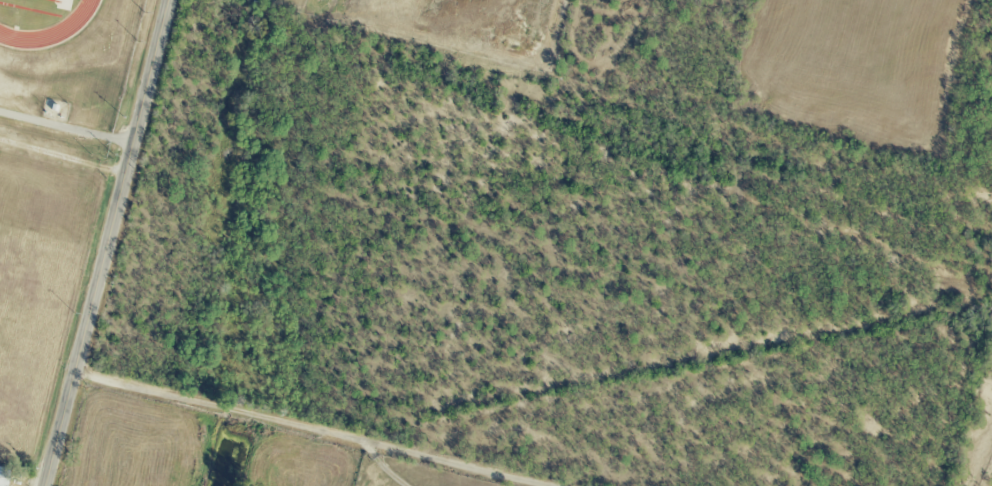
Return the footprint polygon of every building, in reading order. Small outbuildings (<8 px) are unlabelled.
[(9,469),(0,467),(0,485),(6,485),(9,469)]
